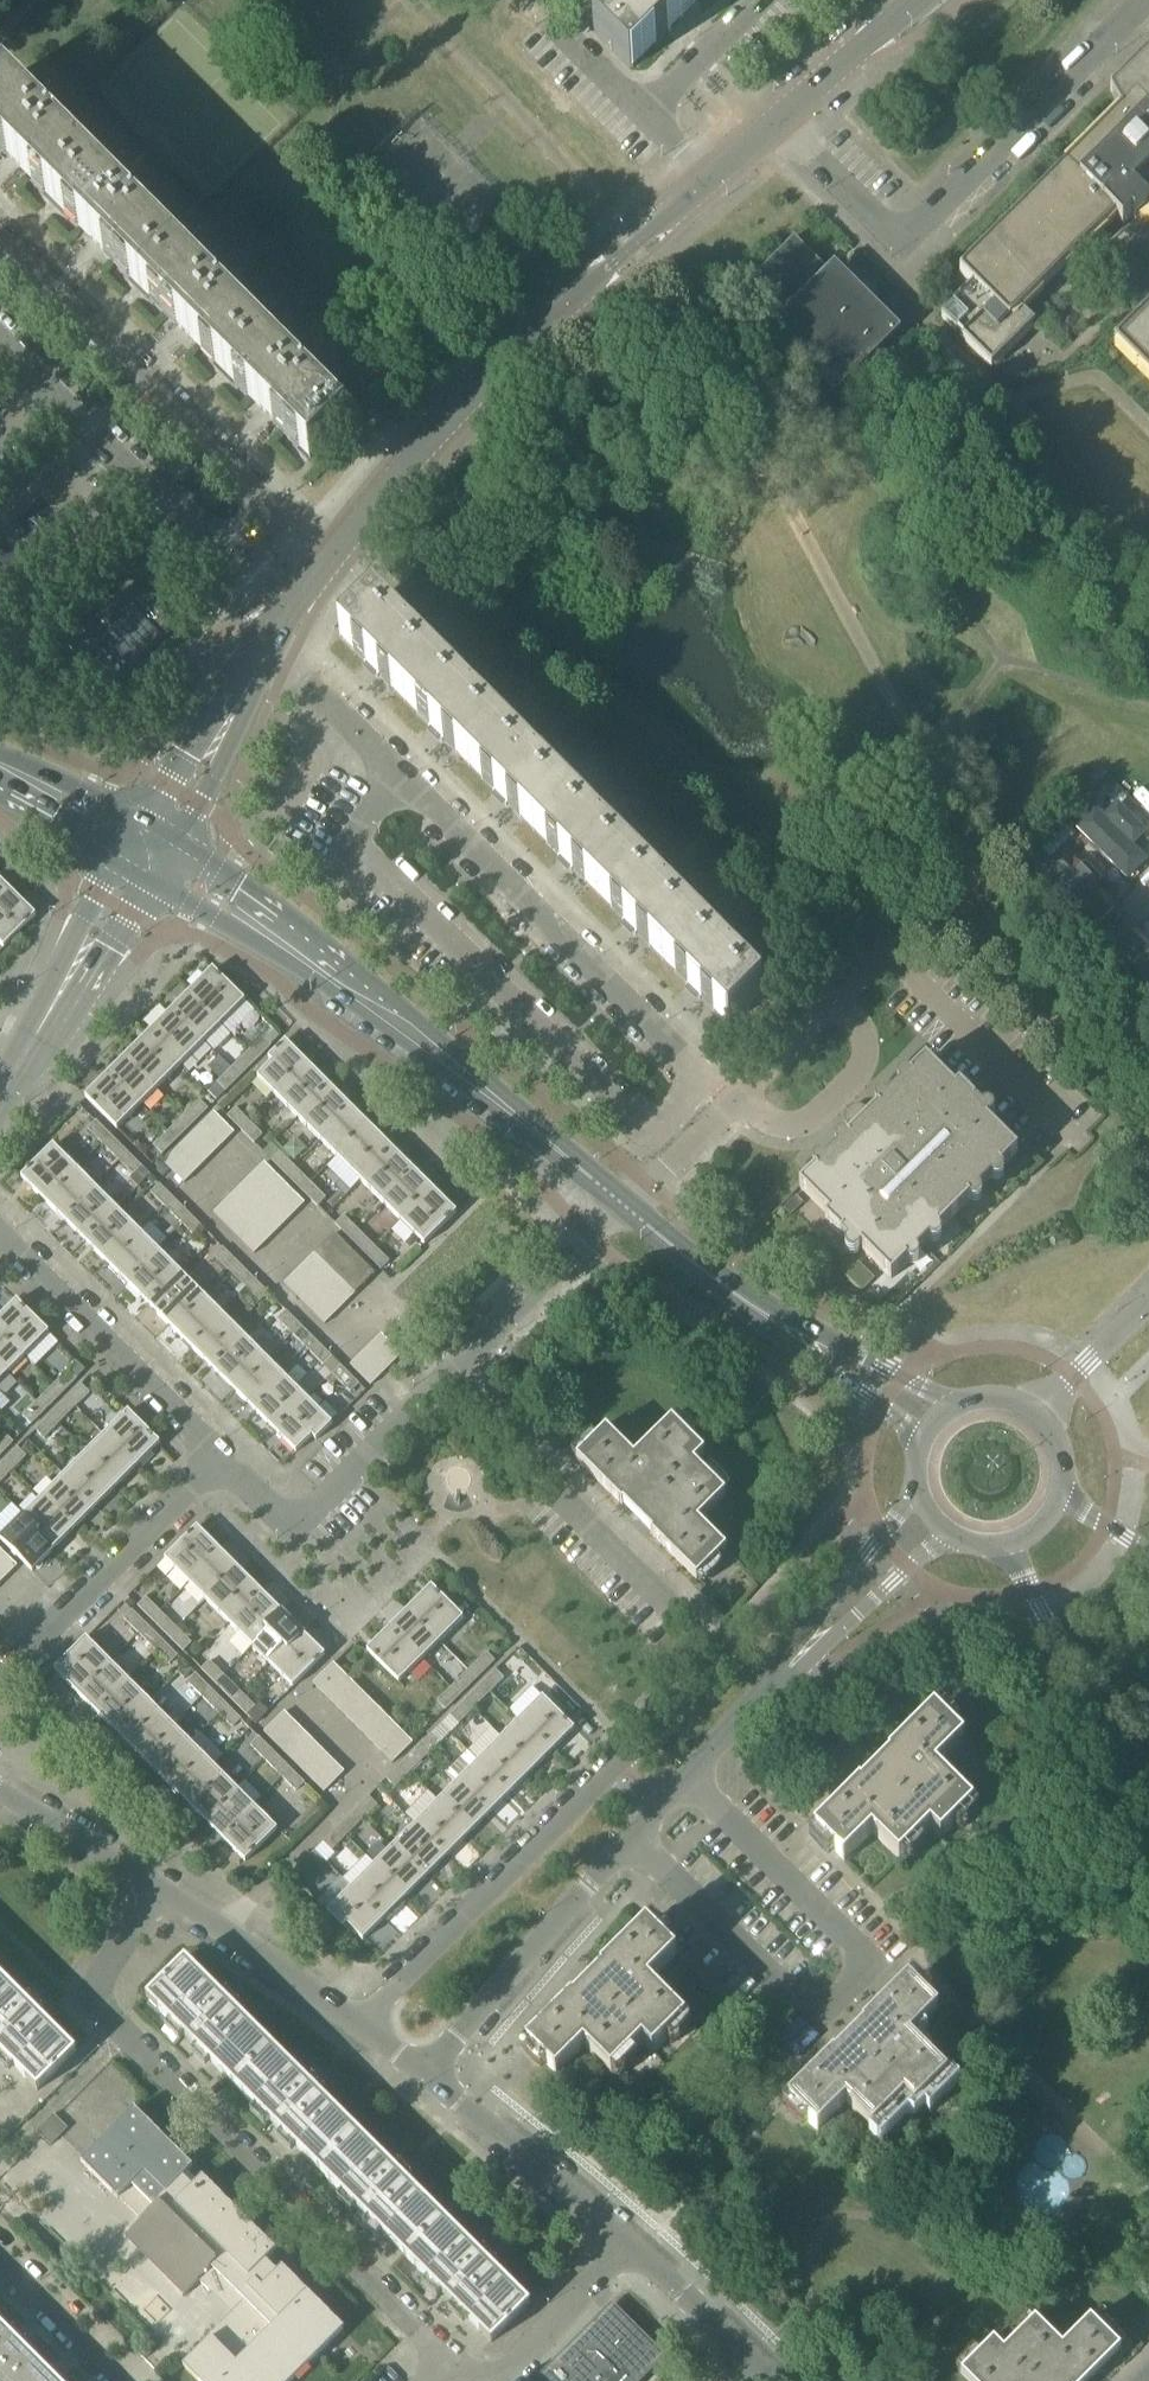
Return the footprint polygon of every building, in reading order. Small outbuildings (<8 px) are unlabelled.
[(594,32),(630,68),(698,0),(626,0),(594,32)] [(1110,91),(1119,112),(959,273),(973,286),(941,318),(991,368),(1035,324),(1022,310),(1115,217),(1122,224),(1132,215),(1134,217),(1146,205),(1148,208),(1148,52),(1110,91)] [(0,88),(0,148),(7,154),(7,155),(26,174),(32,180),(33,181),(37,185),(41,189),(45,193),(55,203),(66,214),(70,218),(78,226),(79,227),(83,231),(85,233),(92,240),(104,252),(111,259),(116,264),(117,265),(118,265),(122,270),(126,274),(130,277),(130,278),(140,288),(151,299),(155,303),(163,311),(164,312),(170,318),(176,324),(177,325),(196,344),(201,349),(202,350),(202,351),(207,355),(210,358),(214,363),(215,363),(225,373),(235,383),(235,384),(239,388),(247,396),(248,397),(254,402),(261,409),(274,422),(280,428),(286,434),(287,435),(291,439),(295,443),(299,447),(310,458),(346,422),(328,403),(334,397),(318,381),(312,376),(307,371),(304,367),(302,365),(296,372),(261,337),(243,319),(250,313),(234,297),(228,291),(223,286),(219,282),(218,281),(212,287),(176,252),(158,234),(165,228),(149,212),(143,206),(138,201),(134,197),(133,196),(127,202),(91,167),(74,150),(80,143),(81,143),(65,128),(59,121),(58,121),(54,116),(50,113),(49,112),(43,118),(7,82),(0,88)] [(836,280),(826,271),(794,238),(738,294),(781,336),(776,340),(834,398),(901,331),(843,274),(836,280)] [(1114,347),(1148,382),(1148,311),(1114,347)] [(110,605),(69,644),(85,661),(97,649),(102,644),(105,641),(116,631),(139,656),(157,639),(158,641),(159,642),(176,626),(167,616),(160,609),(154,602),(137,584),(112,606),(110,605)] [(161,595),(154,602),(160,609),(168,601),(161,595)] [(340,636),(727,1023),(728,1024),(761,991),(374,603),(340,636)] [(1102,771),(1062,812),(1070,821),(1111,780),(1102,771)] [(1076,827),(1127,878),(1144,860),(1130,846),(1144,832),(1117,805),(1103,819),(1093,810),(1076,827)] [(1034,880),(1088,934),(1119,903),(1065,849),(1034,880)] [(14,896),(0,881),(0,910),(14,896)] [(0,910),(0,945),(3,949),(35,916),(14,896),(0,910)] [(213,970),(190,993),(206,1009),(222,1025),(245,1002),(213,970)] [(190,993),(172,1010),(204,1042),(222,1025),(206,1009),(190,993)] [(172,1010),(148,1034),(180,1066),(204,1042),(172,1010)] [(148,1034),(126,1056),(158,1088),(180,1066),(148,1034)] [(262,1038),(249,1051),(257,1059),(271,1046),(262,1038)] [(257,1078),(274,1095),(306,1064),(285,1042),(268,1059),(272,1063),(257,1078)] [(257,1059),(249,1051),(235,1065),(244,1073),(257,1059)] [(126,1056),(108,1074),(140,1106),(158,1088),(126,1056)] [(847,1140),(832,1155),(799,1188),(828,1217),(824,1221),(841,1237),(845,1234),(891,1279),(907,1263),(903,1259),(934,1228),(938,1232),(970,1200),(966,1196),(997,1165),(1001,1169),(1017,1153),(988,1123),(992,1119),(959,1086),(955,1090),(926,1061),(909,1078),(878,1109),(847,1140)] [(274,1095),(297,1119),(330,1087),(306,1064),(274,1095)] [(217,1083),(225,1091),(239,1077),(231,1069),(217,1083)] [(140,1106),(108,1074),(84,1097),(116,1129),(140,1106)] [(297,1119),(320,1142),(352,1110),(330,1087),(297,1119)] [(199,1101),(185,1114),(194,1123),(207,1109),(199,1101)] [(227,1117),(240,1130),(249,1122),(236,1109),(227,1117)] [(320,1142),(338,1160),(370,1128),(352,1110),(320,1142)] [(194,1123),(185,1114),(172,1128),(180,1136),(194,1123)] [(213,1114),(203,1123),(223,1144),(233,1134),(213,1114)] [(87,1130),(100,1144),(109,1135),(95,1122),(87,1130)] [(249,1122),(240,1130),(254,1144),(262,1135),(249,1122)] [(203,1123),(193,1133),(213,1154),(223,1144),(203,1123)] [(338,1160),(361,1183),(393,1151),(370,1128),(338,1160)] [(153,1146),(161,1155),(175,1141),(167,1133),(153,1146)] [(193,1133),(183,1144),(203,1164),(213,1154),(193,1133)] [(109,1135),(100,1144),(114,1157),(122,1149),(109,1135)] [(183,1144),(173,1154),(193,1174),(203,1164),(183,1144)] [(21,1178),(44,1201),(76,1170),(52,1146),(21,1178)] [(361,1183),(383,1205),(416,1173),(393,1151),(361,1183)] [(141,1168),(127,1153),(119,1161),(133,1176),(141,1168)] [(272,1162),(286,1176),(294,1167),(280,1153),(272,1162)] [(193,1174),(173,1154),(163,1164),(183,1184),(193,1174)] [(263,1164),(254,1174),(274,1194),(284,1184),(263,1164)] [(169,1171),(162,1165),(156,1171),(163,1177),(169,1171)] [(44,1201),(61,1219),(93,1187),(76,1170),(44,1201)] [(290,1181),(303,1194),(312,1185),(299,1172),(290,1181)] [(383,1205),(400,1222),(433,1190),(416,1173),(383,1205)] [(254,1174),(244,1184),(264,1204),(274,1194),(254,1174)] [(244,1184),(233,1194),(254,1214),(264,1204),(244,1184)] [(284,1184),(274,1194),(294,1214),(304,1204),(284,1184)] [(150,1194),(164,1207),(172,1199),(158,1185),(150,1194)] [(312,1185),(303,1194),(317,1207),(325,1199),(312,1185)] [(61,1219),(85,1242),(117,1210),(93,1187),(61,1219)] [(433,1190),(400,1222),(423,1245),(456,1213),(433,1190)] [(233,1194),(223,1204),(244,1224),(254,1214),(233,1194)] [(274,1194),(264,1204),(284,1224),(294,1214),(274,1194)] [(172,1199),(164,1207),(177,1220),(185,1212),(172,1199)] [(213,1214),(234,1234),(244,1224),(223,1204),(213,1214)] [(264,1204),(254,1214),(274,1234),(284,1224),(264,1204)] [(85,1242),(108,1265),(139,1233),(117,1210),(85,1242)] [(254,1214),(244,1224),(264,1244),(274,1234),(254,1214)] [(204,1231),(190,1217),(182,1225),(196,1239),(204,1231)] [(334,1225),(349,1239),(357,1231),(343,1217),(334,1225)] [(244,1224),(234,1234),(254,1254),(264,1244),(244,1224)] [(108,1265),(125,1282),(157,1250),(139,1233),(108,1265)] [(314,1255),(333,1274),(354,1295),(374,1275),(334,1234),(314,1255)] [(353,1244),(367,1257),(375,1249),(362,1236),(353,1244)] [(214,1257),(228,1270),(236,1262),(222,1249),(214,1257)] [(375,1249),(367,1257),(380,1270),(388,1262),(375,1249)] [(125,1282),(148,1305),(180,1273),(157,1250),(125,1282)] [(314,1255),(303,1265),(323,1285),(333,1274),(314,1255)] [(236,1262),(228,1270),(241,1284),(249,1276),(236,1262)] [(845,1276),(861,1292),(874,1279),(858,1263),(845,1276)] [(303,1265),(294,1275),(313,1294),(323,1285),(303,1265)] [(148,1305),(170,1328),(202,1296),(180,1273),(148,1305)] [(333,1274),(323,1285),(344,1305),(354,1295),(333,1274)] [(284,1284),(304,1304),(313,1294),(294,1275),(284,1284)] [(268,1294),(254,1280),(246,1288),(260,1302),(268,1294)] [(323,1285),(313,1294),(334,1315),(344,1305),(323,1285)] [(313,1294),(304,1304),(324,1325),(334,1315),(313,1294)] [(170,1328),(188,1346),(220,1314),(202,1296),(170,1328)] [(0,1317),(0,1331),(25,1356),(49,1333),(16,1301),(0,1317)] [(278,1320),(291,1334),(299,1325),(286,1312),(278,1320)] [(188,1346),(212,1369),(244,1337),(220,1314),(188,1346)] [(299,1325),(291,1334),(304,1347),(313,1339),(299,1325)] [(8,1374),(25,1356),(0,1331),(0,1367),(8,1374)] [(381,1335),(370,1345),(390,1366),(401,1356),(381,1335)] [(212,1369),(235,1393),(267,1361),(244,1337),(212,1369)] [(331,1358),(317,1344),(309,1352),(323,1366),(331,1358)] [(370,1345),(360,1356),(380,1376),(390,1366),(370,1345)] [(380,1376),(360,1356),(350,1366),(370,1386),(380,1376)] [(235,1393),(252,1409),(284,1377),(267,1361),(235,1393)] [(358,1385),(341,1367),(332,1375),(350,1393),(358,1385)] [(68,1371),(54,1385),(62,1393),(76,1379),(68,1371)] [(252,1409),(275,1432),(307,1400),(284,1377),(252,1409)] [(62,1393),(54,1385),(41,1398),(49,1406),(62,1393)] [(80,1385),(66,1400),(74,1408),(89,1393),(80,1385)] [(307,1400),(275,1432),(295,1453),(311,1437),(315,1441),(331,1425),(307,1400)] [(22,1417),(30,1425),(44,1411),(36,1403),(22,1417)] [(61,1404),(48,1417),(57,1426),(70,1412),(61,1404)] [(127,1412),(103,1436),(135,1468),(159,1444),(127,1412)] [(57,1426),(48,1417),(35,1430),(43,1439),(57,1426)] [(606,1430),(593,1443),(576,1460),(622,1506),(623,1504),(651,1532),(650,1534),(696,1580),(726,1550),(698,1522),(725,1495),(694,1464),(704,1453),(671,1420),(637,1454),(637,1455),(634,1458),(606,1430)] [(0,1439),(0,1456),(13,1443),(5,1435),(0,1439)] [(103,1436),(87,1453),(119,1485),(135,1468),(103,1436)] [(17,1449),(3,1463),(11,1471),(25,1457),(17,1449)] [(87,1453),(63,1476),(95,1508),(119,1485),(87,1453)] [(63,1476),(40,1500),(72,1532),(95,1508),(63,1476)] [(40,1500),(23,1517),(55,1549),(72,1532),(40,1500)] [(23,1517),(0,1540),(0,1541),(31,1572),(55,1549),(23,1517)] [(164,1560),(189,1584),(221,1552),(196,1528),(164,1560)] [(6,1577),(16,1567),(0,1551),(0,1570),(6,1577)] [(189,1584),(206,1602),(238,1570),(221,1552),(189,1584)] [(206,1602),(229,1624),(261,1592),(238,1570),(206,1602)] [(431,1587),(410,1607),(442,1639),(463,1619),(431,1587)] [(229,1624),(252,1648),(284,1616),(261,1592),(229,1624)] [(138,1606),(152,1620),(160,1612),(146,1598),(138,1606)] [(410,1607),(390,1627),(423,1659),(442,1639),(410,1607)] [(124,1619),(137,1632),(145,1624),(132,1611),(124,1619)] [(252,1648),(269,1664),(301,1632),(284,1616),(252,1648)] [(156,1625),(169,1638),(178,1630),(165,1617),(156,1625)] [(145,1624),(137,1632),(150,1646),(159,1637),(145,1624)] [(423,1659),(390,1627),(366,1651),(398,1683),(423,1659)] [(178,1630),(169,1638),(182,1652),(191,1644),(178,1630)] [(301,1632),(269,1664),(292,1688),(324,1656),(301,1632)] [(54,1671),(76,1693),(108,1661),(86,1639),(54,1671)] [(177,1656),(163,1642),(155,1651),(169,1665),(177,1656)] [(486,1653),(471,1668),(479,1676),(494,1661),(486,1653)] [(76,1693),(94,1711),(126,1679),(108,1661),(76,1693)] [(201,1670),(215,1685),(224,1676),(209,1662),(201,1670)] [(313,1684),(322,1694),(342,1674),(333,1664),(313,1684)] [(479,1676),(471,1668),(456,1683),(464,1691),(479,1676)] [(495,1670),(480,1684),(489,1693),(503,1678),(495,1670)] [(186,1683),(200,1696),(209,1687),(195,1674),(186,1683)] [(322,1694),(332,1704),(352,1684),(342,1674),(322,1694)] [(94,1711),(117,1734),(149,1702),(126,1679),(94,1711)] [(220,1689),(233,1702),(241,1694),(228,1681),(220,1689)] [(332,1704),(342,1714),(362,1694),(352,1684),(332,1704)] [(209,1687),(200,1696),(213,1709),(222,1700),(209,1687)] [(437,1701),(445,1710),(459,1696),(451,1687),(437,1701)] [(476,1689),(462,1702),(471,1711),(484,1697),(476,1689)] [(241,1694),(233,1702),(246,1715),(254,1707),(241,1694)] [(342,1714),(352,1723),(372,1704),(362,1694),(342,1714)] [(542,1697),(518,1721),(550,1753),(574,1729),(542,1697)] [(117,1734),(139,1756),(171,1724),(149,1702),(117,1734)] [(471,1711),(462,1702),(449,1716),(458,1724),(471,1711)] [(352,1723),(362,1733),(382,1714),(372,1704),(352,1723)] [(238,1717),(227,1705),(218,1714),(230,1726),(238,1717)] [(940,1840),(973,1807),(936,1769),(964,1741),(948,1725),(934,1711),(888,1757),(889,1759),(861,1787),(859,1786),(814,1832),(843,1862),(872,1834),(899,1861),(930,1830),(940,1840)] [(263,1733),(273,1743),(293,1722),(283,1713),(263,1733)] [(362,1733),(372,1743),(392,1723),(382,1714),(362,1733)] [(518,1721),(500,1739),(532,1771),(550,1753),(518,1721)] [(273,1743),(283,1753),(303,1732),(293,1722),(273,1743)] [(372,1743),(382,1753),(402,1733),(392,1723),(372,1743)] [(139,1756),(157,1775),(189,1742),(171,1724),(139,1756)] [(283,1753),(293,1762),(313,1742),(303,1732),(283,1753)] [(402,1733),(382,1753),(392,1763),(412,1743),(402,1733)] [(431,1734),(417,1748),(426,1756),(440,1742),(431,1734)] [(250,1746),(263,1759),(272,1750),(259,1737),(250,1746)] [(500,1739),(478,1761),(510,1793),(532,1771),(500,1739)] [(157,1775),(181,1798),(213,1766),(189,1742),(157,1775)] [(293,1762),(303,1772),(323,1752),(313,1742),(293,1762)] [(272,1750),(263,1759),(276,1773),(285,1764),(272,1750)] [(303,1772),(313,1782),(333,1762),(323,1752),(303,1772)] [(412,1752),(399,1766),(407,1774),(421,1761),(412,1752)] [(478,1761),(454,1785),(486,1817),(510,1793),(478,1761)] [(333,1762),(313,1782),(323,1792),(343,1772),(333,1762)] [(181,1798),(201,1819),(234,1787),(213,1766),(181,1798)] [(407,1774),(399,1766),(386,1779),(394,1788),(407,1774)] [(304,1783),(290,1769),(281,1777),(295,1792),(304,1783)] [(454,1785),(436,1803),(468,1835),(486,1817),(454,1785)] [(201,1819),(221,1838),(253,1806),(234,1787),(201,1819)] [(368,1797),(354,1811),(362,1820),(376,1805),(368,1797)] [(436,1803),(414,1825),(446,1857),(468,1835),(436,1803)] [(253,1806),(221,1838),(245,1862),(277,1830),(253,1806)] [(349,1816),(336,1829),(344,1838),(357,1824),(349,1816)] [(414,1825),(391,1848),(423,1880),(446,1857),(414,1825)] [(344,1838),(336,1829),(322,1842),(331,1851),(344,1838)] [(391,1848),(372,1867),(404,1899),(423,1880),(391,1848)] [(314,1851),(300,1865),(308,1874),(322,1859),(314,1851)] [(372,1867),(351,1888),(383,1920),(404,1899),(372,1867)] [(383,1920),(351,1888),(326,1913),(342,1929),(346,1925),(362,1941),(383,1920)] [(526,2046),(541,2061),(556,2076),(584,2047),(611,2075),(642,2043),(652,2054),(685,2021),(651,1986),(651,1987),(648,1984),(676,1955),(646,1925),(600,1971),(602,1973),(573,2001),(572,2000),(526,2046)] [(146,1998),(319,2171),(491,2343),(530,2304),(185,1960),(146,1998)] [(27,2003),(0,1976),(0,2054),(37,2091),(76,2053),(27,2003)] [(914,2110),(947,2077),(913,2043),(912,2043),(909,2040),(938,2012),(908,1982),(862,2028),(863,2029),(835,2058),(833,2056),(787,2102),(817,2132),(846,2104),(873,2131),(904,2100),(914,2110)] [(133,2086),(119,2100),(130,2111),(144,2097),(133,2086)] [(343,2330),(282,2268),(277,2273),(265,2262),(276,2251),(202,2178),(197,2183),(187,2174),(192,2168),(134,2110),(130,2113),(83,2160),(81,2163),(118,2200),(120,2199),(142,2221),(124,2239),(125,2240),(127,2238),(183,2294),(181,2296),(182,2297),(198,2282),(210,2293),(214,2288),(238,2312),(183,2367),(197,2380),(292,2380),(343,2330)] [(36,2132),(50,2146),(68,2129),(53,2115),(36,2132)] [(572,2359),(594,2380),(627,2380),(651,2357),(645,2351),(649,2347),(640,2338),(635,2342),(612,2319),(572,2359)] [(993,2340),(960,2373),(968,2380),(1087,2380),(1120,2349),(1090,2319),(1062,2346),(1036,2319),(1004,2351),(993,2340)] [(0,2325),(0,2380),(56,2380),(0,2325)] [(572,2359),(558,2373),(551,2365),(535,2380),(594,2380),(572,2359)] [(319,2366),(304,2380),(333,2380),(319,2366)]
